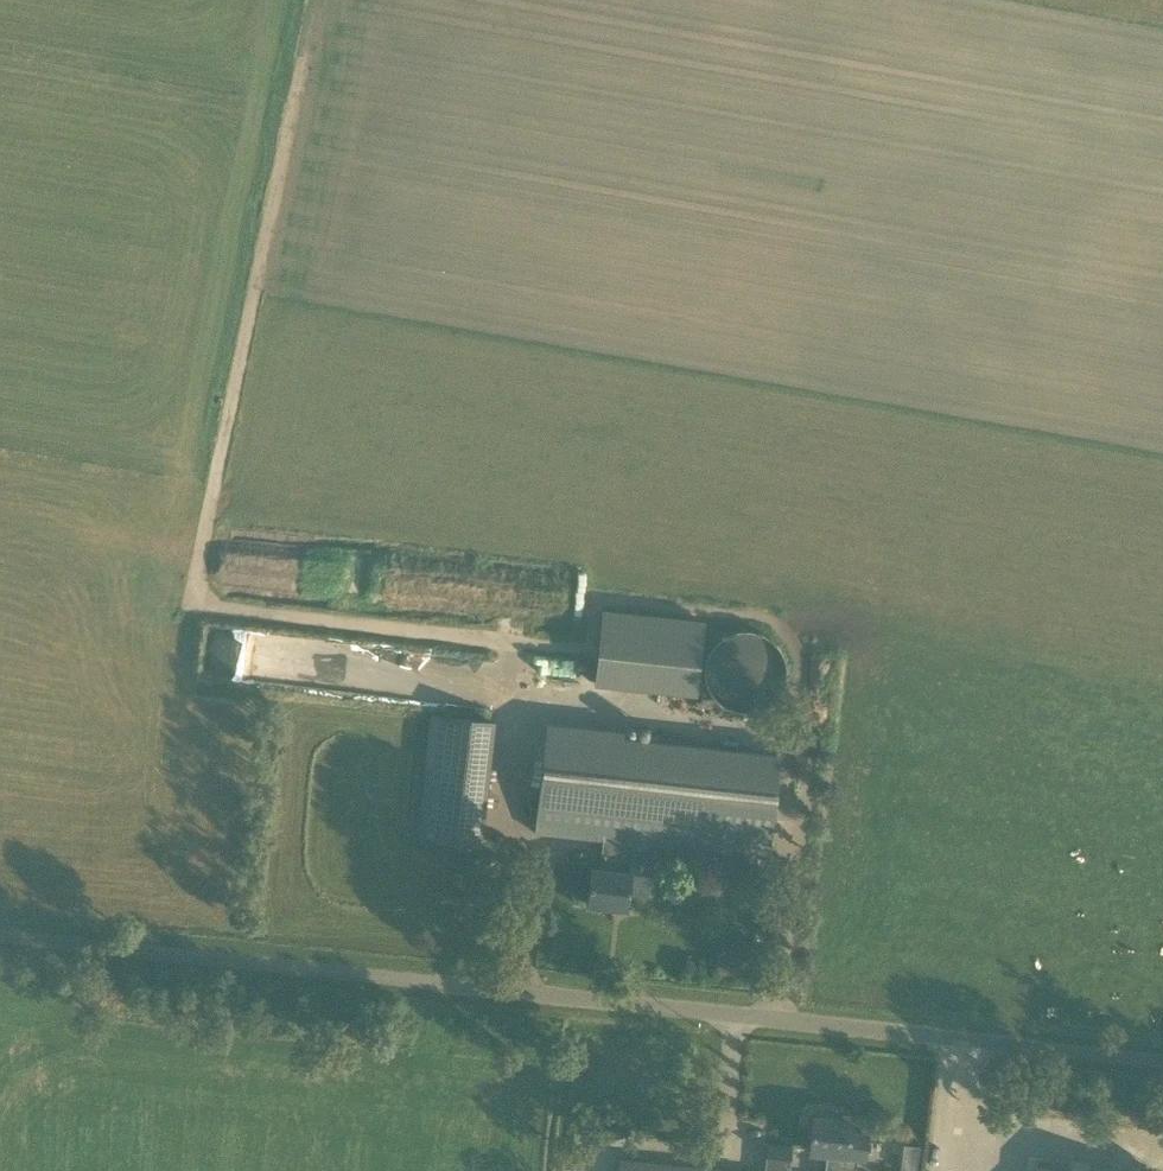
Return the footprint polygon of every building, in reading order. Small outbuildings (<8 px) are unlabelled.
[(595,683),(694,694),(701,622),(603,611),(595,683)] [(219,677),(220,627),(203,627),(202,676),(219,677)] [(745,634),(727,681),(767,696),(785,649),(745,634)] [(418,837),(478,844),(492,722),(432,716),(418,837)] [(539,809),(536,833),(612,841),(608,871),(592,869),(588,904),(626,908),(628,892),(648,894),(653,846),(766,858),(777,756),(547,732),(539,809)] [(489,856),(488,868),(499,869),(500,858),(489,856)] [(498,877),(485,876),(484,887),(497,888),(498,877)] [(850,1132),(851,1121),(813,1117),(809,1151),(864,1157),(867,1133),(850,1132)] [(766,1156),(791,1159),(792,1146),(767,1144),(766,1156)] [(619,1170),(722,1170),(620,1160),(619,1170)]
